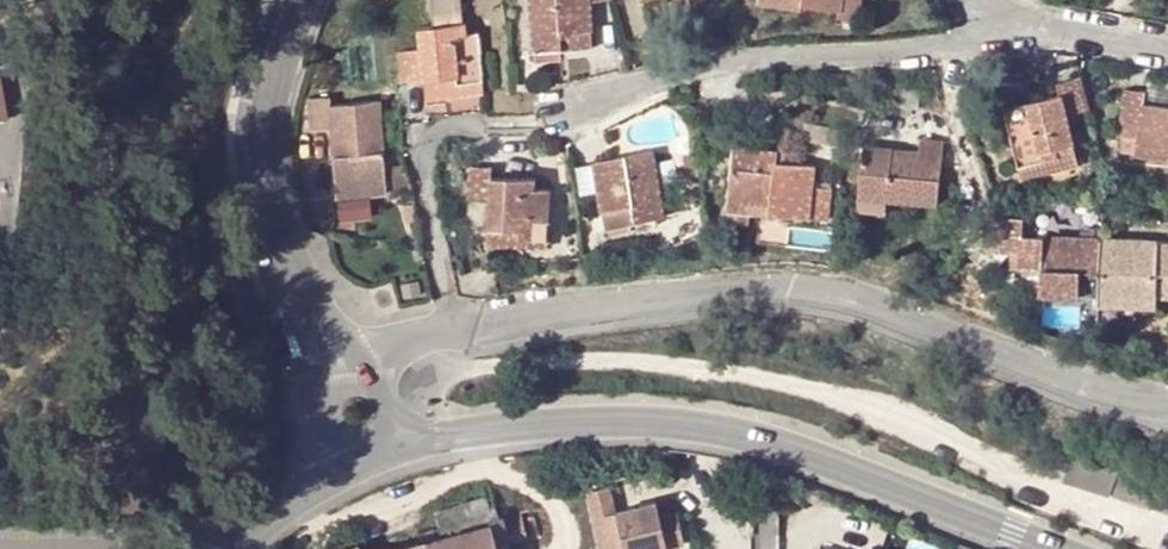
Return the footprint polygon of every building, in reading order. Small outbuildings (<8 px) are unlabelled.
[(464,34),(461,0),(430,0),(433,25),(418,27),(421,50),(400,52),(402,81),(423,79),(455,76),(456,83),(483,81),(478,32),(464,34)] [(533,51),(560,49),(559,32),(591,29),(594,29),(591,1),(600,0),(530,0),(533,51)] [(800,3),(838,8),(837,16),(857,20),(860,0),(800,0),(800,3)] [(591,29),(559,32),(560,49),(592,47),(591,29)] [(560,49),(533,51),(533,62),(561,60),(560,49)] [(455,76),(423,79),(425,98),(483,92),(483,81),(456,83),(455,76)] [(1060,94),(1004,108),(1019,165),(1044,159),(1042,153),(1074,144),(1067,115),(1090,109),(1081,76),(1058,83),(1060,94)] [(1145,103),(1147,91),(1125,88),(1118,136),(1122,137),(1120,150),(1137,153),(1136,155),(1167,158),(1167,106),(1145,103)] [(385,181),(379,100),(355,103),(331,105),(330,97),(309,98),(312,129),(331,127),(335,186),(385,181)] [(920,157),(893,155),(894,148),(864,146),(860,196),(889,199),(938,205),(944,143),(921,140),(920,150),(920,157)] [(1074,144),(1042,153),(1044,159),(1047,170),(1079,163),(1074,144)] [(778,161),(779,151),(735,147),(729,209),(749,211),(830,218),(833,187),(815,186),(817,165),(778,161)] [(920,150),(894,148),(893,155),(920,157),(920,150)] [(653,150),(596,162),(605,210),(636,204),(639,220),(666,215),(653,150)] [(1022,176),(1047,170),(1044,159),(1019,165),(1022,176)] [(536,178),(492,177),(493,168),(472,165),(469,195),(491,196),(490,227),(522,228),(522,236),(549,237),(551,189),(536,189),(536,178)] [(412,188),(407,166),(396,167),(398,191),(412,188)] [(385,181),(335,186),(336,198),(386,193),(385,181)] [(889,199),(860,196),(859,207),(888,211),(889,199)] [(639,220),(636,204),(605,210),(608,227),(639,220)] [(749,211),(729,209),(728,221),(747,223),(749,211)] [(1075,237),(1023,235),(1024,235),(1024,217),(1005,218),(1003,250),(1022,250),(1022,268),(1043,268),(1042,294),(1100,296),(1102,245),(1075,244),(1075,237)] [(1003,250),(1005,218),(987,218),(986,250),(1003,250)] [(522,228),(490,227),(489,245),(522,246),(522,236),(522,228)] [(549,237),(522,236),(522,246),(549,246),(549,237)] [(1129,239),(1129,246),(1102,245),(1100,296),(1157,298),(1157,292),(1167,293),(1167,241),(1129,239)] [(371,294),(359,297),(365,320),(377,316),(371,294)] [(1100,296),(1042,294),(1042,303),(1099,305),(1100,296)] [(1157,298),(1100,296),(1099,305),(1157,307),(1157,298)] [(1073,453),(1064,482),(1110,496),(1110,494),(1167,512),(1167,483),(1119,467),(1073,453)] [(599,548),(624,548),(616,513),(610,487),(586,493),(599,548)] [(428,548),(497,548),(496,545),(505,543),(527,538),(520,511),(493,518),(487,498),(435,513),(442,537),(426,541),(428,548)] [(616,513),(624,548),(662,548),(684,544),(677,513),(660,518),(657,503),(616,513)] [(426,541),(395,548),(428,548),(426,541)]
